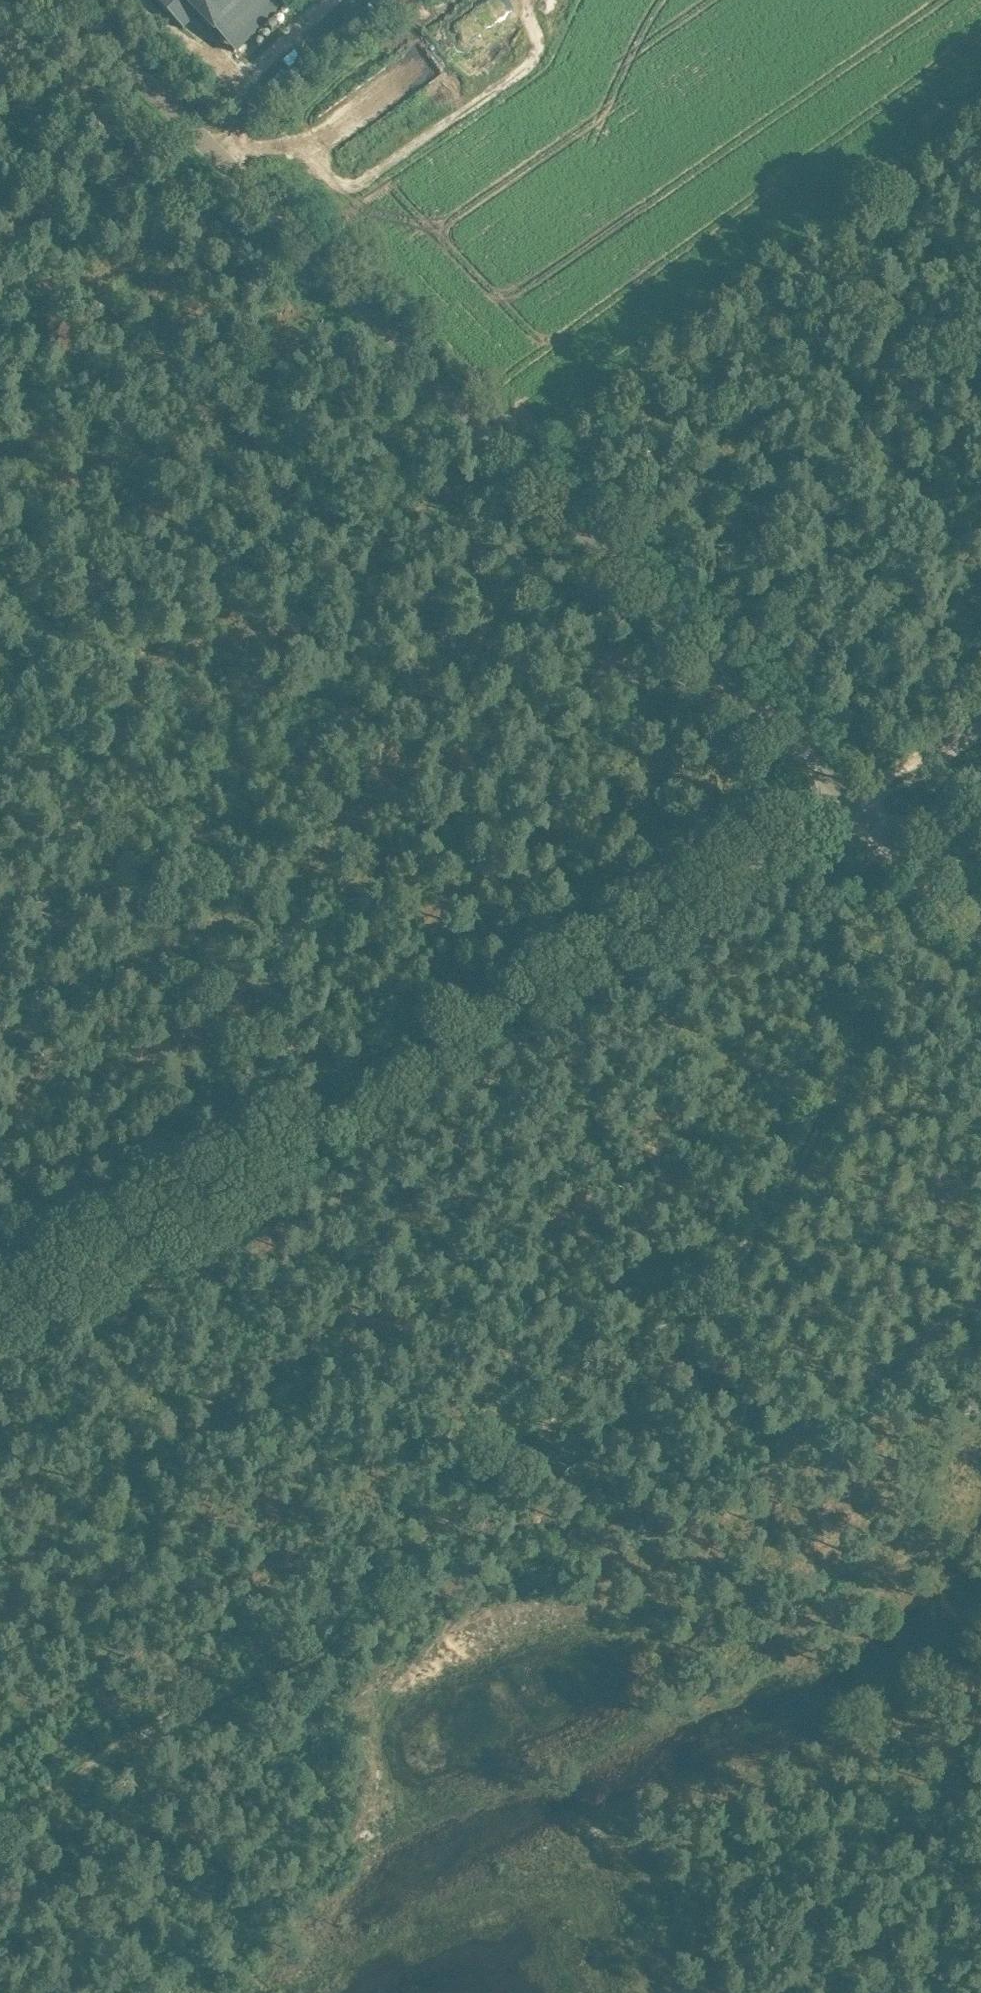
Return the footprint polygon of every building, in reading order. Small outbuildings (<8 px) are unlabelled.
[(193,18),(208,4),(244,42),(288,0),(176,0),(193,18)]
